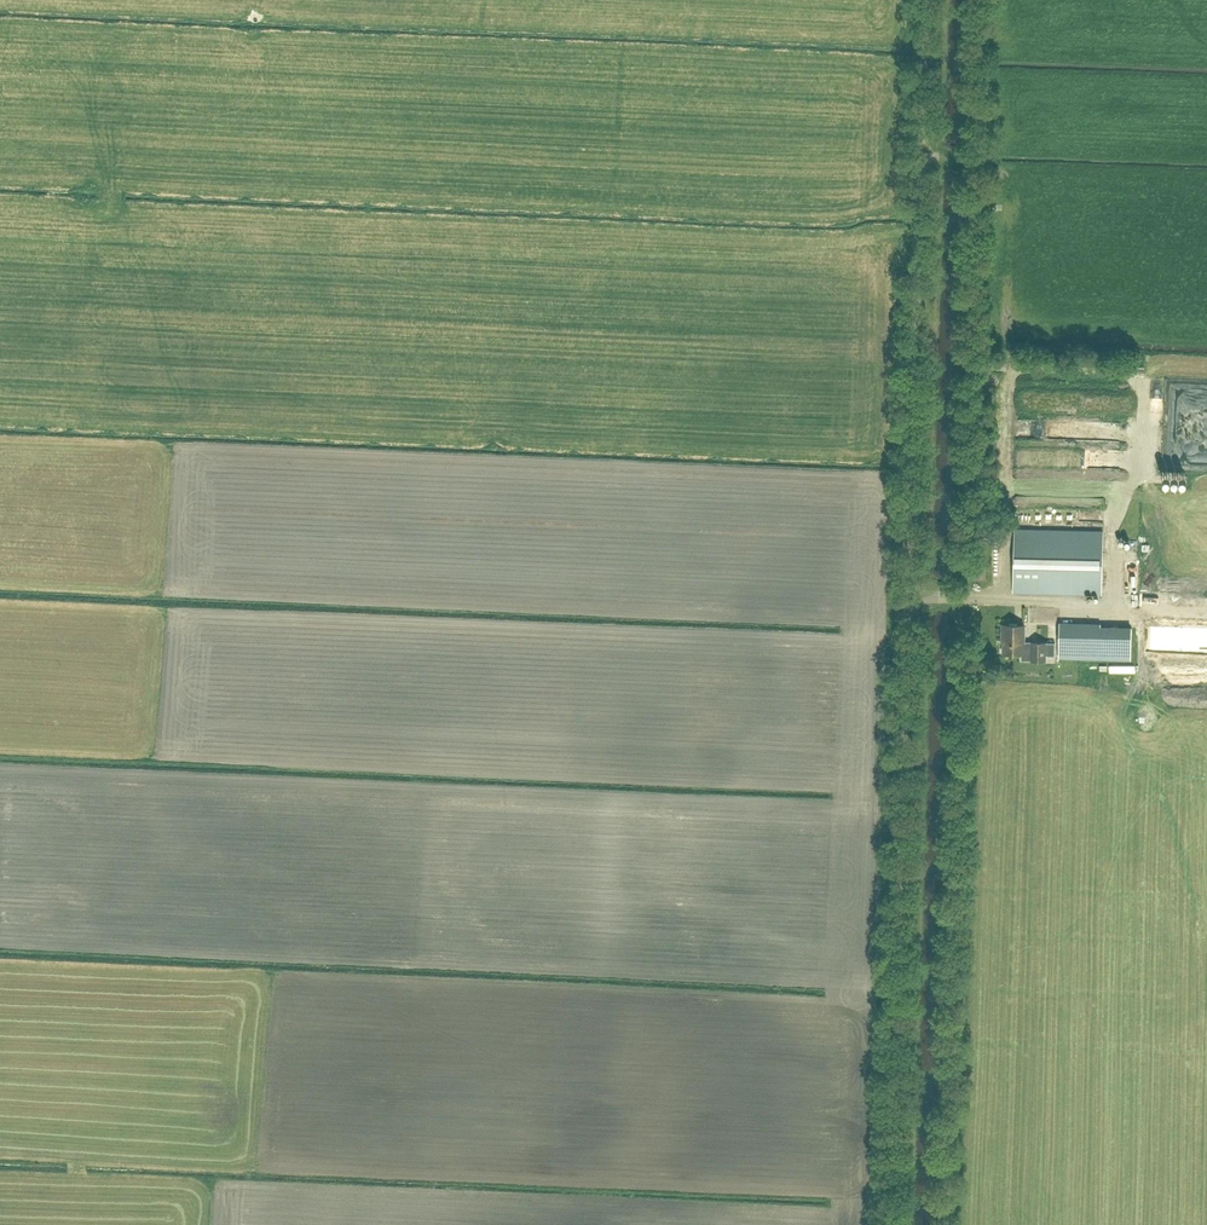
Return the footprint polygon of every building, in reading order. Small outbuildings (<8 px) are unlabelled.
[(1100,508),(1081,509),(1081,518),(1101,517),(1100,508)] [(1015,529),(1013,591),(1101,593),(1103,531),(1015,529)] [(1130,658),(1132,627),(1122,626),(1122,627),(1102,626),(1101,624),(1079,623),(1079,625),(1071,624),(1071,623),(1058,623),(1058,657),(1130,658)] [(1046,642),(1046,641),(1024,641),(1024,624),(1002,624),(1002,637),(1003,637),(1003,653),(1021,653),(1021,659),(1045,660),(1045,655),(1055,655),(1055,642),(1046,642)] [(1206,671),(1206,629),(1152,627),(1150,669),(1206,671)]
